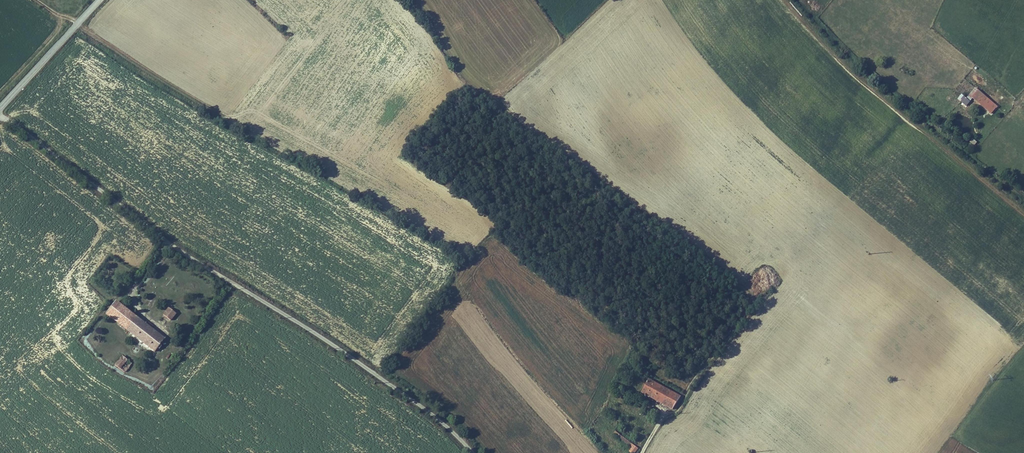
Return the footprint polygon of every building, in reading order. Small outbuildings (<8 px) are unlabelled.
[(992,114),(998,106),(975,87),(966,98),(962,94),(957,99),(966,106),(973,98),(992,114)] [(114,315),(134,331),(143,319),(123,302),(114,315)] [(162,314),(170,321),(176,314),(168,307),(162,314)] [(143,319),(134,331),(162,353),(170,342),(143,319)] [(126,359),(118,368),(126,374),(134,365),(126,359)] [(665,406),(672,396),(652,380),(644,391),(665,406)] [(665,406),(670,410),(678,400),(672,396),(665,406)] [(633,437),(630,443),(639,449),(643,444),(633,437)]
